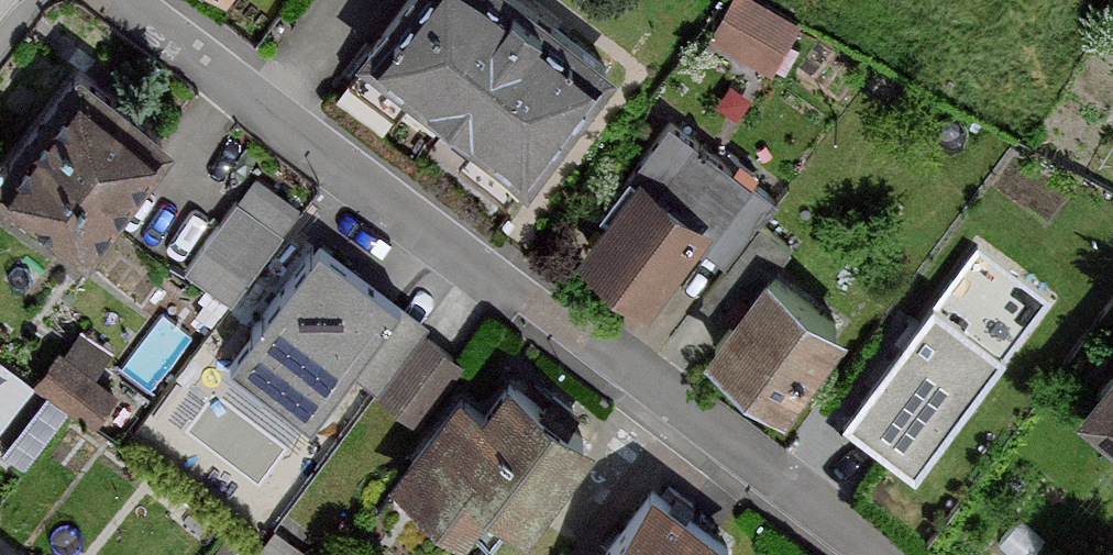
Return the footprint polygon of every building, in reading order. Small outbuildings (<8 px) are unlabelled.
[(357,51),(525,180),(611,68),(522,0),(396,0),(357,51)] [(758,0),(728,0),(709,35),(769,67),(795,19),(758,0)] [(167,126),(75,60),(0,164),(0,176),(86,238),(167,126)] [(632,178),(575,249),(643,299),(696,235),(714,250),(726,260),(755,221),(770,198),(669,119),(625,174),(632,178)] [(297,206),(253,176),(187,269),(230,300),(297,206)] [(727,316),(707,343),(784,401),(843,322),(770,268),(787,244),(755,221),(726,260),(700,296),(714,307),(727,316)] [(425,318),(321,241),(233,357),(311,415),(350,363),(376,383),(425,318)] [(979,247),(842,423),(886,456),(909,475),(1046,299),(979,247)] [(462,360),(425,333),(381,394),(418,420),(462,360)] [(62,346),(38,377),(73,406),(92,420),(117,389),(62,346)] [(1077,403),(1112,433),(1112,360),(1077,403)] [(591,433),(508,369),(481,404),(459,387),(392,474),(463,528),(490,492),(525,519),(591,433)] [(651,479),(593,554),(729,554),(737,545),(651,479)] [(228,530),(210,554),(264,554),(228,530)]
